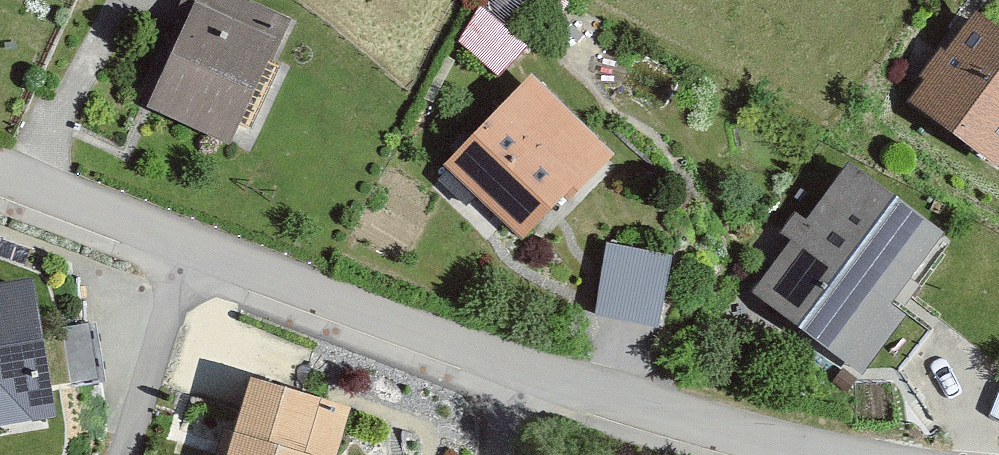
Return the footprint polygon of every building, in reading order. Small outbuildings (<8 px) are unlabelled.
[(220,0),(180,0),(167,28),(179,33),(140,119),(221,156),(279,27),(220,0)] [(533,35),(491,0),(480,0),(456,29),(505,69),(533,35)] [(973,14),(903,112),(995,177),(998,171),(998,32),(973,14)] [(605,163),(527,86),(439,176),(518,252),(605,163)] [(938,242),(844,172),(802,227),(792,220),(775,242),(785,250),(746,302),(855,383),(900,323),(885,312),(938,242)] [(606,234),(599,307),(670,314),(677,241),(606,234)] [(48,425),(27,290),(0,294),(0,433),(48,425)] [(244,388),(223,454),(331,454),(342,418),(244,388)]
